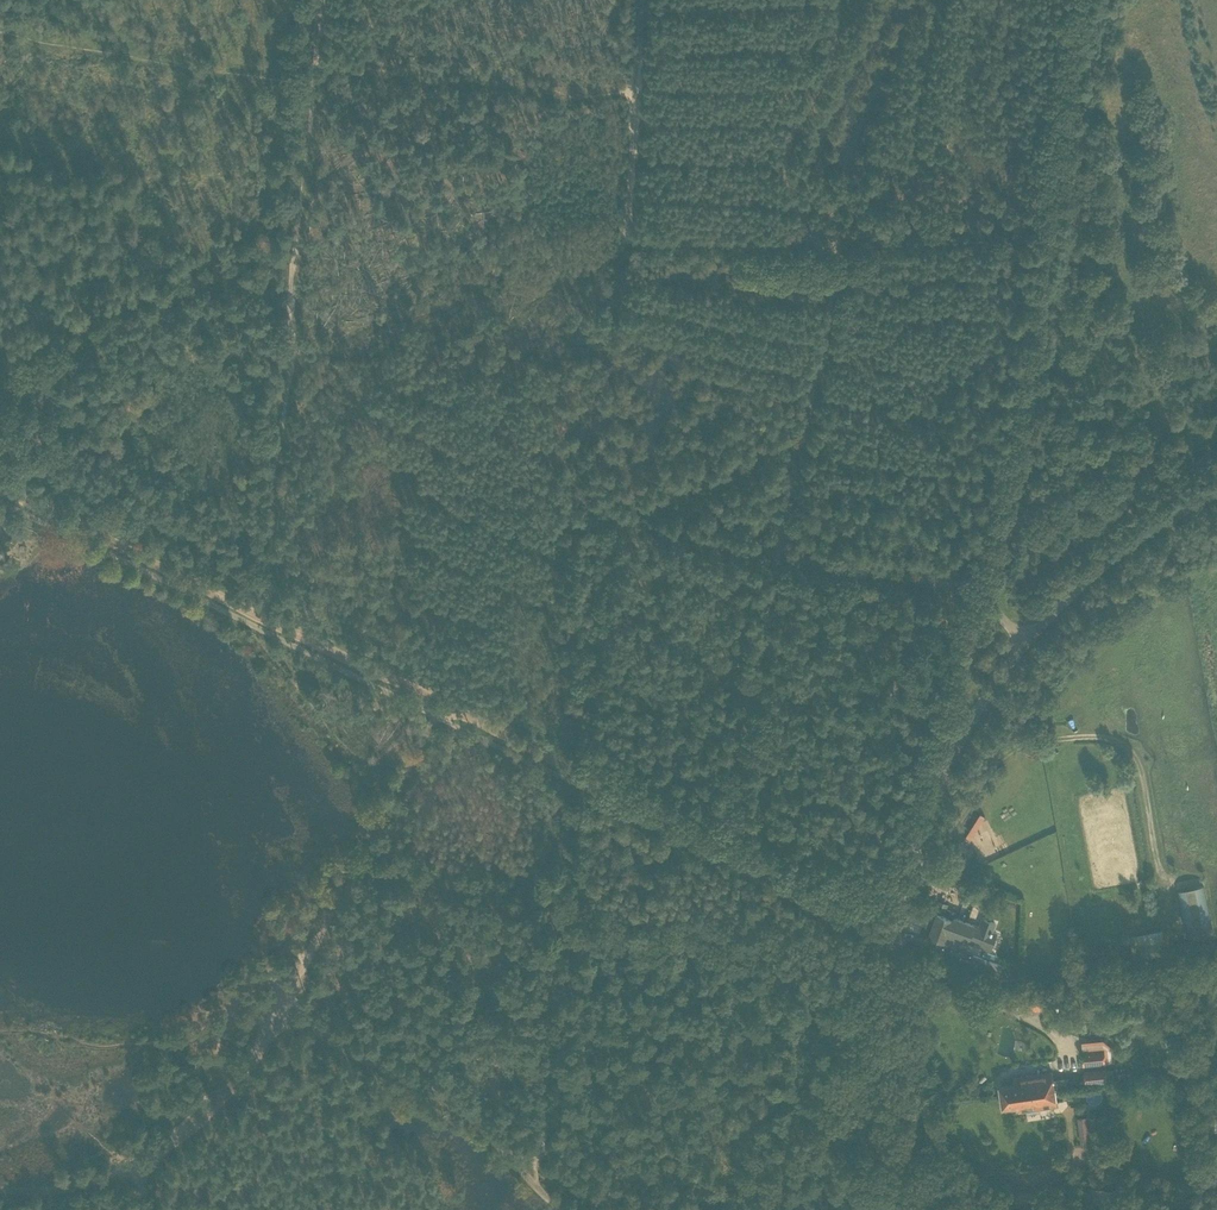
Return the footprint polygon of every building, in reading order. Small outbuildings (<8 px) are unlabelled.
[(960,877),(970,883),(976,873),(965,867),(960,877)] [(1204,886),(1178,891),(1187,937),(1213,932),(1204,886)] [(912,904),(904,926),(918,931),(918,932),(942,941),(950,943),(953,936),(990,949),(996,931),(991,930),(994,921),(982,916),(979,925),(954,916),(956,912),(946,909),(944,915),(937,913),(934,911),(926,908),(926,909),(912,904)] [(1161,952),(1157,932),(1137,935),(1141,957),(1161,952)] [(973,954),(968,967),(996,977),(1001,963),(973,954)] [(961,957),(959,964),(966,966),(968,959),(961,957)] [(1076,1053),(1077,1066),(1098,1064),(1098,1051),(1076,1053)] [(1106,1066),(1083,1069),(1085,1082),(1085,1084),(1108,1081),(1106,1066)] [(1116,1068),(1108,1069),(1109,1081),(1123,1080),(1122,1074),(1116,1074),(1116,1068)] [(1014,1084),(999,1086),(1001,1097),(1055,1089),(1069,1087),(1068,1080),(1064,1078),(1053,1079),(1052,1072),(1013,1077),(1014,1084)] [(1057,1106),(1055,1089),(1001,1097),(1003,1107),(1017,1105),(1018,1112),(1057,1106)] [(1092,1144),(1088,1115),(1078,1116),(1082,1145),(1092,1144)] [(1090,1186),(1088,1203),(1104,1205),(1106,1189),(1090,1186)] [(1049,1191),(1032,1192),(1033,1206),(1050,1206),(1049,1191)]
